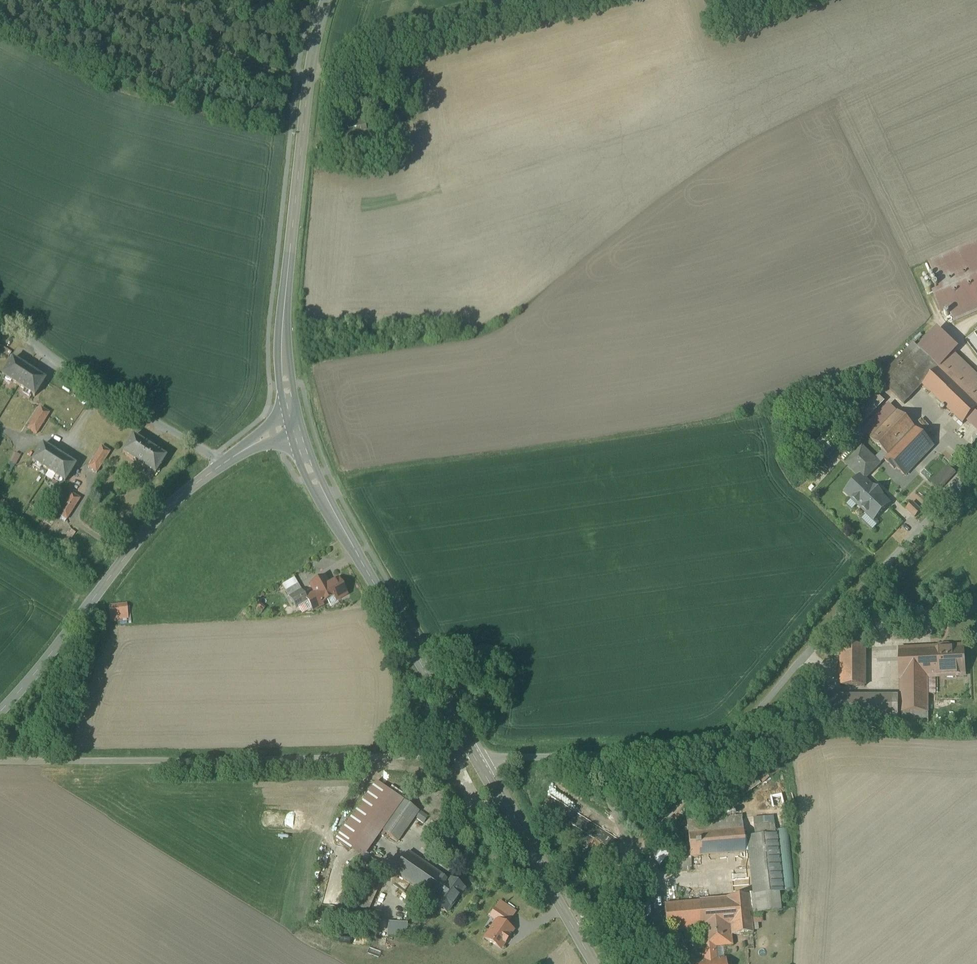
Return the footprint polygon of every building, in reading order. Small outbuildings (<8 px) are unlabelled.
[(347,130),(365,126),(362,113),(352,115),(353,119),(345,121),(347,130)] [(928,262),(940,290),(948,309),(954,322),(976,312),(976,241),(928,262)] [(948,309),(940,290),(933,293),(941,312),(948,309)] [(954,353),(956,351),(936,331),(921,347),(921,348),(920,349),(914,344),(879,380),(904,404),(922,386),(963,425),(967,420),(976,430),(976,376),(954,353)] [(45,382),(13,361),(2,377),(35,398),(45,382)] [(854,432),(884,402),(873,392),(844,422),(854,432)] [(871,439),(897,413),(891,407),(866,433),(871,439)] [(49,414),(40,409),(27,430),(36,436),(49,414)] [(934,446),(898,412),(897,413),(871,439),(871,440),(907,474),(934,446)] [(165,458),(134,438),(123,454),(155,474),(165,458)] [(75,468),(43,447),(33,463),(65,484),(75,468)] [(110,453),(102,448),(88,469),(96,474),(110,453)] [(860,477),(863,480),(864,479),(879,465),(862,448),(847,464),(860,477)] [(21,457),(16,454),(11,464),(15,467),(21,457)] [(863,480),(860,477),(845,492),(874,520),(889,504),(864,479),(863,480)] [(79,500),(72,495),(59,516),(67,521),(79,500)] [(314,594),(306,599),(308,603),(313,612),(323,606),(321,604),(334,597),(337,601),(347,596),(338,580),(329,585),(325,578),(310,587),(314,594)] [(308,603),(306,599),(294,579),(282,586),(295,610),(308,603)] [(127,606),(109,608),(110,621),(128,619),(127,606)] [(865,646),(841,646),(841,686),(865,686),(865,646)] [(933,648),(934,677),(964,676),(963,646),(933,648)] [(934,677),(933,648),(900,649),(901,679),(902,725),(929,724),(928,694),(934,694),(934,677)] [(898,696),(822,695),(822,724),(898,724),(898,696)] [(397,793),(381,783),(341,841),(357,851),(397,793)] [(423,813),(404,801),(385,830),(403,842),(423,813)] [(742,817),(687,821),(690,857),(745,853),(742,817)] [(776,835),(747,838),(753,895),(700,900),(700,902),(664,905),(667,932),(700,929),(702,949),(715,947),(732,946),(730,936),(753,933),(750,910),(756,909),(757,913),(762,912),(779,910),(777,892),(782,891),(776,835)] [(450,881),(412,855),(399,874),(438,899),(450,881)] [(691,872),(690,857),(675,858),(676,873),(691,872)] [(388,882),(372,874),(359,900),(375,908),(388,882)] [(467,892),(450,881),(438,899),(432,908),(448,919),(467,892)] [(497,921),(505,927),(506,926),(511,919),(496,908),(490,916),(497,921)] [(411,917),(393,917),(392,932),(411,932),(411,917)] [(505,927),(497,921),(485,938),(500,949),(513,931),(506,926),(505,927)] [(702,949),(703,962),(685,963),(726,963),(726,960),(716,961),(715,947),(702,949)]
